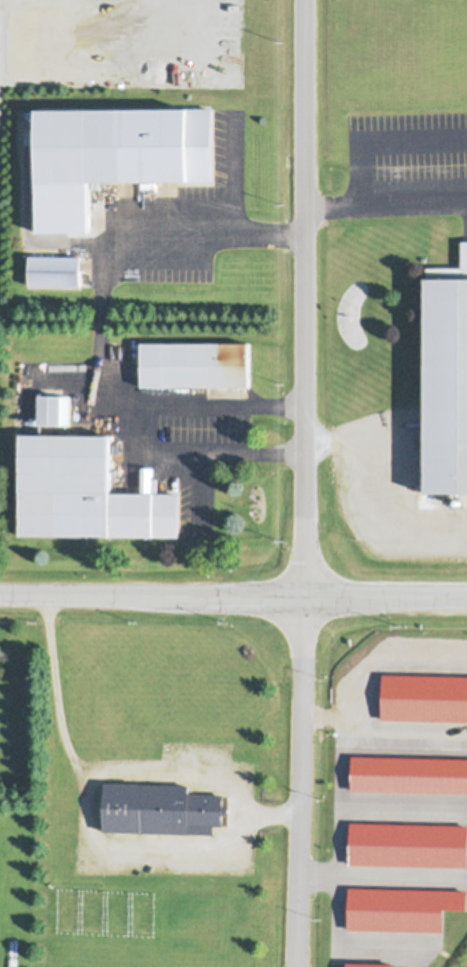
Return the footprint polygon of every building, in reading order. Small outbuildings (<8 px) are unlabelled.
[(88,103),(188,102),(188,105),(213,105),(214,178),(189,178),(189,175),(88,175),(88,103)] [(462,238),(466,238),(466,488),(427,488),(427,264),(462,264),(462,238)] [(30,252),(81,253),(81,282),(30,281),(30,252)] [(163,340),(249,339),(249,383),(163,383),(163,340)] [(39,392),(62,392),(62,394),(69,394),(69,423),(61,422),(61,421),(29,421),(29,417),(39,417),(39,392)] [(21,430),(108,431),(111,431),(110,490),(141,490),(142,465),(151,465),(151,490),(153,490),(153,491),(179,491),(178,535),(152,534),(152,533),(20,532),(21,430)] [(103,830),(105,781),(188,783),(188,792),(222,793),(222,804),(228,805),(228,813),(221,813),(221,824),(213,824),(212,833),(103,830)]
